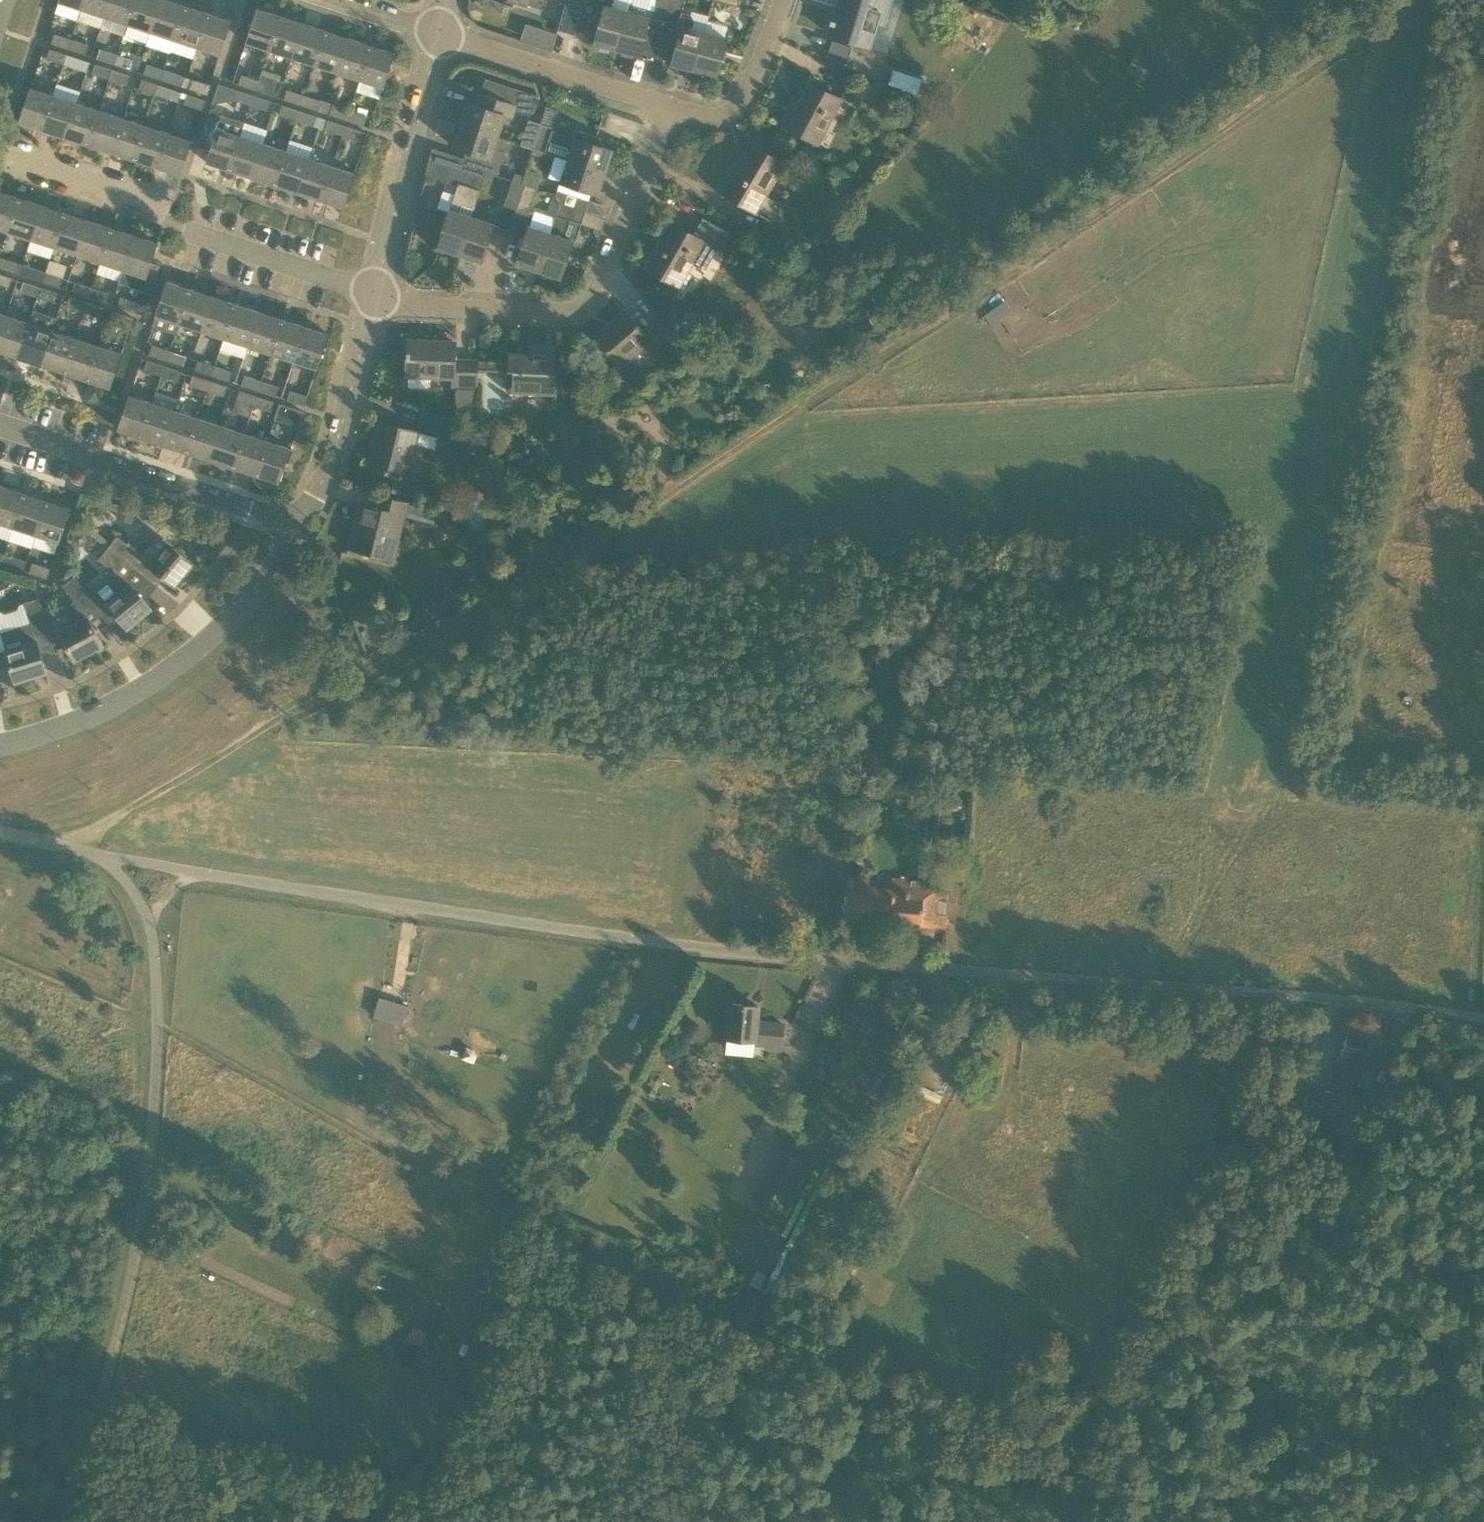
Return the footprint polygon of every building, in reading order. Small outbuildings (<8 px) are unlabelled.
[(59,1),(82,9),(85,0),(59,0),(59,1)] [(105,16),(110,0),(85,0),(82,9),(105,16)] [(128,24),(136,0),(110,0),(105,16),(128,24)] [(151,31),(161,0),(136,0),(128,24),(151,31)] [(175,39),(186,5),(171,0),(161,0),(151,31),(175,39)] [(588,0),(575,0),(570,22),(582,25),(588,1),(587,1),(588,0)] [(605,5),(595,43),(616,49),(627,11),(631,0),(614,0),(612,7),(605,5)] [(654,18),(627,11),(616,49),(622,51),(621,55),(633,58),(634,54),(639,55),(644,38),(649,40),(652,31),(663,34),(664,27),(672,0),(659,0),(654,18)] [(685,0),(672,0),(664,27),(675,30),(672,42),(676,49),(672,64),(677,65),(677,66),(677,70),(679,73),(684,74),(687,72),(689,69),(694,70),(705,31),(693,28),(695,20),(692,15),(682,12),(685,0)] [(884,23),(891,0),(839,0),(833,20),(831,19),(830,23),(832,24),(829,34),(869,46),(877,21),(884,23)] [(175,39),(197,46),(209,12),(186,5),(175,39)] [(257,7),(246,42),(269,49),(281,15),(257,7)] [(197,46),(220,54),(221,54),(232,20),(209,12),(197,46)] [(269,49),(292,57),(304,22),(281,15),(269,49)] [(292,57),(315,65),(326,30),(304,22),(292,57)] [(521,38),(552,47),(557,31),(526,22),(521,38)] [(315,65),(337,72),(349,37),(326,30),(315,65)] [(727,37),(725,37),(705,31),(694,70),(717,76),(727,37)] [(52,43),(69,49),(72,39),(55,34),(52,43)] [(349,37),(337,72),(360,80),(372,45),(349,37)] [(72,39),(69,49),(86,54),(89,45),(72,39)] [(372,45),(360,80),(384,87),(395,53),(372,45)] [(64,64),(67,54),(50,49),(47,58),(64,64)] [(98,58),(115,64),(118,54),(101,49),(98,58)] [(1137,50),(1127,69),(1146,79),(1156,60),(1137,50)] [(90,62),(67,54),(64,64),(87,71),(90,62)] [(115,64),(132,69),(135,60),(118,54),(115,64)] [(110,79),(113,69),(96,64),(93,73),(110,79)] [(144,73),(161,79),(164,70),(147,64),(144,73)] [(130,75),(113,69),(110,79),(127,84),(130,75)] [(161,79),(178,85),(182,75),(164,70),(161,79)] [(239,84),(256,90),(259,80),(242,74),(239,84)] [(261,74),(259,80),(256,90),(279,97),(284,81),(261,74)] [(494,110),(475,104),(468,102),(460,124),(498,136),(505,115),(512,118),(515,110),(531,115),(537,95),(486,78),(481,92),(479,92),(478,93),(497,99),(494,110)] [(156,94),(159,85),(142,79),(139,89),(156,94)] [(211,85),(210,85),(193,79),(190,88),(207,94),(211,85)] [(781,124),(818,143),(841,99),(810,82),(800,101),(801,102),(798,108),(791,105),(781,124)] [(182,92),(159,85),(156,94),(179,102),(182,92)] [(65,137),(77,102),(79,94),(57,86),(54,94),(42,129),(65,137)] [(54,94),(31,87),(19,121),(42,129),(54,94)] [(285,99),(302,105),(305,95),(288,89),(285,99)] [(254,95),(237,90),(234,99),(251,105),(254,95)] [(185,104),(203,109),(206,100),(188,94),(185,104)] [(254,95),(251,105),(268,110),(271,101),(254,95)] [(322,101),(305,95),(302,105),(319,110),(322,101)] [(77,102),(65,137),(88,144),(99,109),(77,102)] [(300,110),(283,105),(280,114),(297,120),(300,110)] [(330,114),(347,120),(350,110),(333,105),(330,114)] [(99,109),(88,144),(111,152),(123,117),(99,109)] [(300,110),(297,120),(314,125),(317,116),(300,110)] [(367,116),(350,110),(347,120),(364,125),(367,116)] [(222,115),(218,127),(206,162),(230,169),(241,135),(245,122),(222,115)] [(123,117),(111,152),(135,160),(146,125),(123,117)] [(521,144),(533,148),(541,123),(529,119),(521,144)] [(345,125),(328,120),(325,129),(342,135),(345,125)] [(553,127),(541,123),(533,148),(545,152),(553,127)] [(487,172),(498,176),(505,152),(501,151),(505,138),(498,136),(460,124),(453,146),(469,151),(466,158),(454,154),(450,166),(485,178),(487,172)] [(146,125),(135,160),(157,167),(169,132),(146,125)] [(345,125),(342,135),(359,141),(362,131),(345,125)] [(575,128),(572,136),(575,137),(568,159),(606,172),(613,150),(597,145),(599,138),(601,138),(602,137),(575,128)] [(169,132),(157,167),(181,175),(192,140),(169,132)] [(264,143),(241,135),(230,169),(252,177),(264,143)] [(252,177),(275,184),(287,150),(264,143),(252,177)] [(755,212),(784,163),(751,143),(750,144),(755,147),(744,166),(739,163),(722,192),(755,212)] [(309,158),(287,150),(275,184),(298,192),(309,158)] [(298,192),(321,199),(332,165),(309,158),(298,192)] [(561,181),(592,191),(599,194),(606,172),(568,159),(561,181)] [(356,173),(332,165),(321,199),(344,207),(356,173)] [(458,184),(438,247),(460,254),(472,216),(485,178),(450,166),(445,180),(458,184)] [(541,176),(542,174),(526,169),(522,183),(538,188),(541,176)] [(512,180),(521,183),(524,175),(515,172),(512,180)] [(525,184),(521,183),(512,180),(504,205),(516,209),(525,184)] [(533,212),(529,211),(537,188),(525,184),(516,209),(509,232),(525,237),(517,263),(538,270),(551,232),(529,225),(533,212)] [(563,197),(561,203),(585,211),(589,199),(558,189),(556,195),(563,197)] [(9,231),(20,197),(0,191),(0,228),(9,231)] [(9,231),(32,239),(43,205),(20,197),(9,231)] [(551,232),(538,270),(560,277),(573,240),(564,237),(570,220),(581,223),(585,211),(561,203),(551,232)] [(32,239),(54,246),(66,212),(43,205),(32,239)] [(54,246),(78,254),(89,220),(66,212),(54,246)] [(472,216),(460,254),(482,261),(494,223),(472,216)] [(730,233),(721,227),(703,217),(693,235),(676,225),(676,226),(663,249),(657,246),(645,267),(679,286),(693,262),(705,269),(717,248),(720,250),(730,233)] [(78,254),(101,262),(112,227),(89,220),(78,254)] [(779,250),(787,236),(766,224),(758,238),(779,250)] [(101,262),(124,269),(135,235),(112,227),(101,262)] [(152,262),(153,260),(158,243),(135,235),(124,269),(119,282),(151,293),(160,265),(152,262)] [(0,258),(0,267),(20,274),(23,264),(0,257),(0,258)] [(23,264),(20,274),(43,281),(46,272),(23,264)] [(43,281),(60,287),(63,277),(46,272),(43,281)] [(9,287),(13,278),(0,273),(0,284),(9,287)] [(190,288),(167,280),(155,315),(179,323),(190,288)] [(41,287),(24,281),(21,291),(38,296),(41,287)] [(75,281),(72,291),(90,297),(93,287),(75,281)] [(41,287),(38,296),(55,302),(58,293),(41,287)] [(90,297),(107,302),(110,293),(93,287),(90,297)] [(213,296),(190,288),(179,323),(202,330),(213,296)] [(136,312),(139,302),(121,296),(118,306),(136,312)] [(202,330),(225,338),(236,303),(213,296),(202,330)] [(88,302),(70,297),(67,306),(84,312),(88,302)] [(88,302),(84,312),(102,317),(105,308),(88,302)] [(225,338),(248,346),(259,311),(236,303),(225,338)] [(597,340),(619,366),(650,339),(626,310),(614,320),(617,323),(597,340)] [(248,346),(271,353),(283,318),(259,311),(248,346)] [(131,327),(134,317),(116,312),(113,321),(131,327)] [(29,322),(6,314),(0,334),(0,351),(18,357),(29,322)] [(271,353),(294,361),(305,326),(283,318),(271,353)] [(671,350),(682,341),(664,321),(654,330),(671,350)] [(53,330),(29,322),(18,357),(41,365),(53,330)] [(305,326),(294,361),(317,368),(329,333),(305,326)] [(65,372),(76,337),(53,330),(41,365),(65,372)] [(99,345),(76,337),(65,372),(87,380),(99,345)] [(479,386),(480,360),(455,359),(456,342),(408,340),(407,374),(409,374),(408,386),(428,387),(430,386),(430,375),(453,376),(453,385),(479,386)] [(111,387),(122,352),(99,345),(87,380),(111,387)] [(153,345),(150,354),(167,360),(170,350),(153,345)] [(556,372),(555,372),(556,347),(540,346),(540,353),(529,353),(529,351),(528,351),(528,353),(510,352),(509,351),(508,371),(513,371),(512,392),(555,394),(556,372)] [(170,350),(167,360),(184,366),(187,356),(170,350)] [(165,366),(148,360),(145,370),(162,375),(165,366)] [(198,360),(195,369),(212,375),(215,365),(198,360)] [(215,365),(212,375),(229,380),(232,371),(215,365)] [(165,366),(162,375),(179,381),(182,371),(165,366)] [(210,381),(193,375),(190,384),(207,390),(210,381)] [(245,375),(242,385),(259,390),(262,381),(245,375)] [(210,381),(207,390),(224,396),(228,386),(210,381)] [(262,381),(259,390),(276,396),(279,386),(262,381)] [(254,405),(257,396),(240,390),(237,400),(254,405)] [(308,396),(291,390),(287,400),(305,405),(308,396)] [(142,436),(153,402),(129,395),(118,429),(142,436)] [(257,396),(254,405),(271,411),(274,401),(257,396)] [(175,410),(153,402),(142,436),(164,444),(175,410)] [(298,426),(303,411),(280,403),(275,419),(298,426)] [(164,444),(187,451),(198,417),(175,410),(164,444)] [(422,410),(417,431),(418,431),(438,436),(438,438),(449,441),(455,418),(422,410)] [(222,425),(198,417),(187,451),(210,459),(222,425)] [(418,431),(417,431),(380,422),(375,439),(378,440),(372,467),(369,466),(368,467),(385,472),(381,486),(403,492),(412,459),(415,444),(418,431)] [(210,459),(234,467),(245,433),(222,425),(210,459)] [(268,440),(245,433),(234,467),(256,474),(268,440)] [(291,448),(268,440),(256,474),(280,482),(291,448)] [(14,527),(25,493),(1,485),(0,489),(0,522),(14,527)] [(14,527),(36,534),(47,500),(25,493),(14,527)] [(408,502),(397,499),(378,494),(374,507),(362,504),(358,522),(360,522),(358,529),(353,528),(348,547),(394,559),(408,502)] [(36,534),(59,542),(60,542),(71,508),(47,500),(36,534)] [(567,506),(555,508),(556,522),(568,520),(567,506)] [(437,528),(428,529),(428,531),(429,547),(445,545),(443,528),(437,528)] [(118,536),(109,547),(134,568),(152,581),(159,572),(175,584),(193,562),(167,542),(157,555),(148,548),(142,555),(118,536)] [(119,593),(107,603),(99,609),(103,614),(110,624),(119,617),(128,627),(151,607),(144,598),(145,597),(144,596),(143,597),(131,583),(130,583),(126,578),(134,568),(109,547),(99,559),(115,571),(106,578),(119,593)] [(5,553),(2,563),(24,570),(27,561),(5,553)] [(51,568),(50,568),(33,563),(30,572),(47,578),(51,568)] [(334,577),(337,566),(323,563),(320,573),(334,577)] [(103,614),(99,609),(75,576),(63,584),(75,600),(63,609),(71,625),(60,631),(75,659),(103,644),(91,622),(103,614)] [(56,653),(51,636),(39,598),(24,602),(30,623),(1,631),(16,681),(47,672),(42,657),(56,653)] [(910,886),(910,879),(892,878),(891,888),(869,886),(870,876),(848,874),(844,917),(899,923),(899,927),(921,929),(921,925),(943,927),(943,926),(944,914),(947,915),(948,900),(945,900),(945,895),(948,895),(949,885),(946,884),(946,883),(930,881),(930,888),(910,886)] [(379,994),(373,1014),(402,1022),(408,1003),(379,994)] [(765,1041),(764,1044),(782,1045),(784,1023),(757,1021),(759,1006),(730,1003),(727,1037),(765,1041)] [(1348,1096),(1371,1034),(1350,1027),(1328,1089),(1348,1096)] [(773,1267),(781,1247),(765,1241),(757,1261),(773,1267)]
